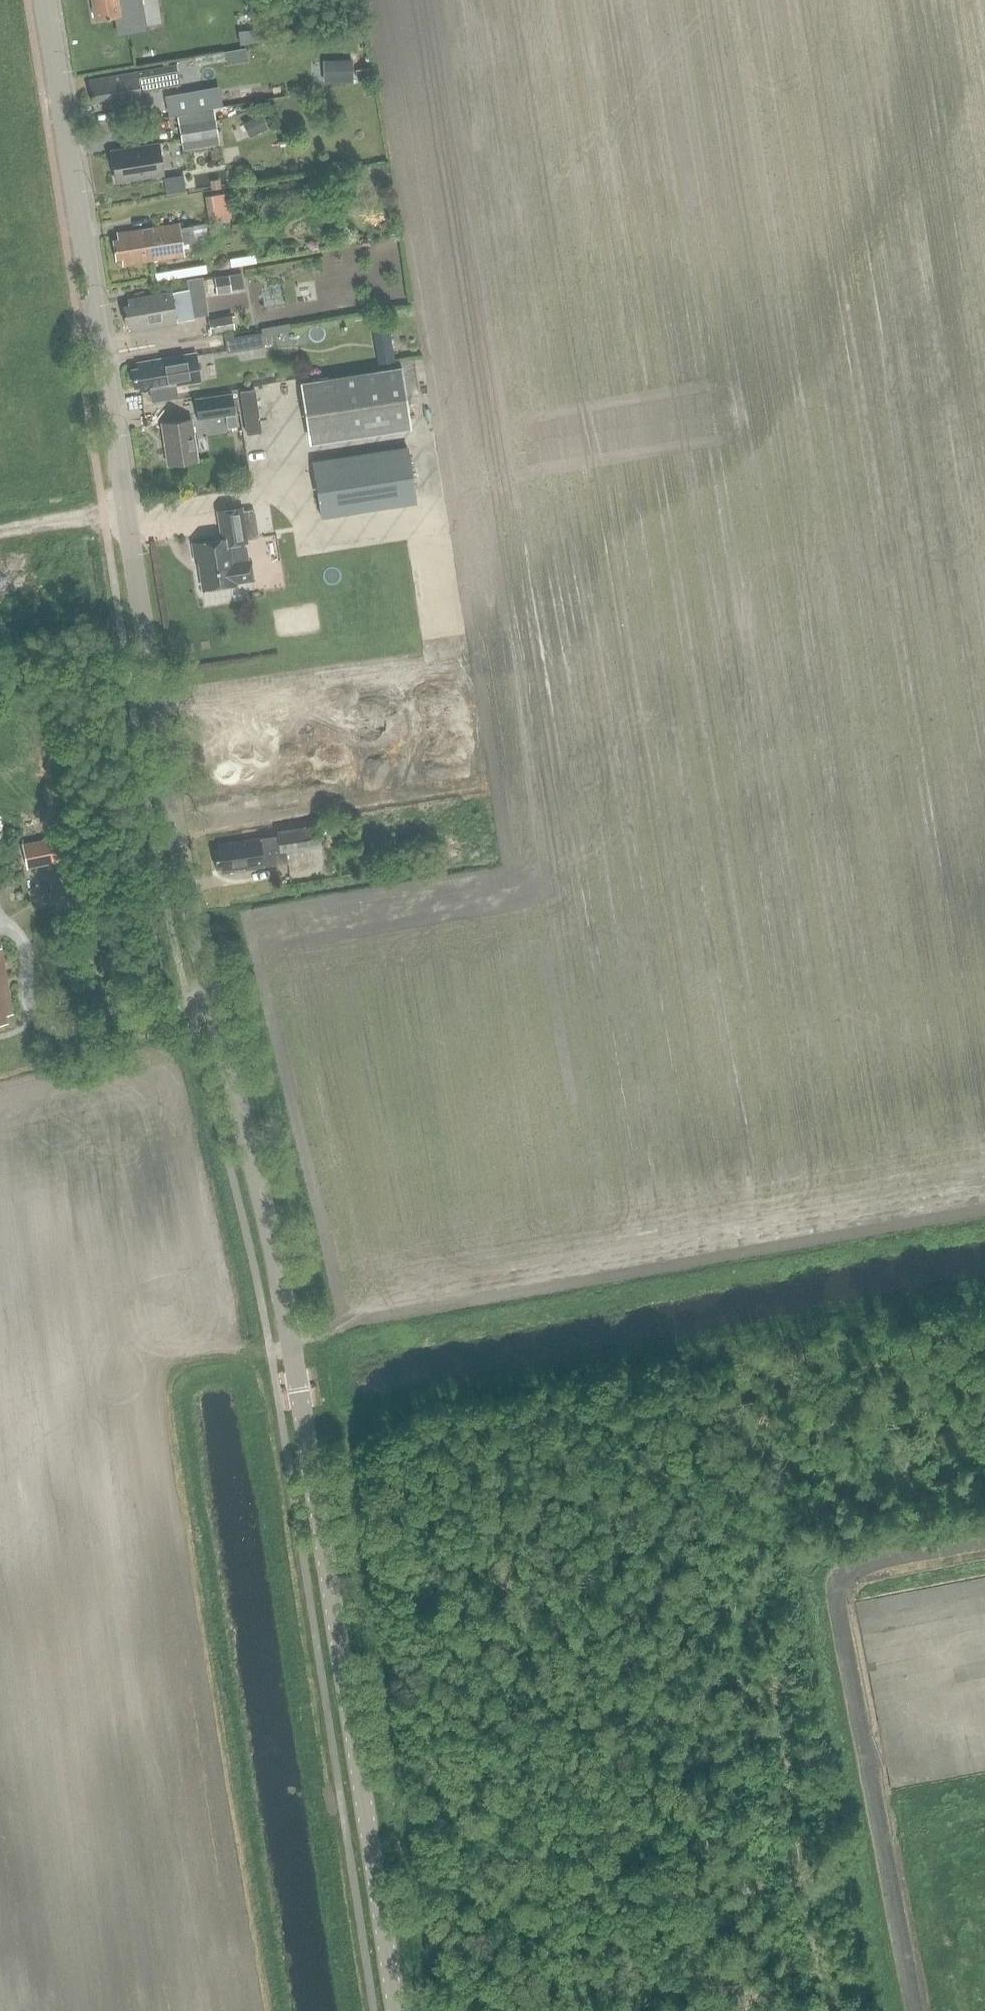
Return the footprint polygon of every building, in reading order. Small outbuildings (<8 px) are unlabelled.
[(95,19),(116,16),(121,15),(119,0),(92,0),(95,19)] [(116,16),(118,34),(146,30),(141,0),(119,0),(121,15),(116,16)] [(262,2),(250,4),(252,14),(264,12),(262,2)] [(337,60),(337,84),(353,84),(353,60),(337,60)] [(140,90),(179,84),(176,65),(89,79),(93,101),(98,100),(99,107),(141,100),(140,90)] [(226,91),(227,103),(253,100),(251,87),(226,91)] [(219,90),(167,100),(170,114),(221,105),(219,90)] [(262,115),(250,120),(257,135),(269,129),(262,115)] [(214,119),(178,125),(181,142),(217,136),(214,119)] [(116,182),(164,174),(159,142),(142,145),(143,148),(111,153),(116,182)] [(171,190),(190,189),(189,174),(170,175),(171,190)] [(227,193),(206,197),(210,221),(231,218),(227,193)] [(117,238),(111,239),(114,259),(120,258),(121,265),(183,256),(183,251),(179,227),(179,223),(116,233),(117,238)] [(211,262),(172,267),(173,275),(212,271),(211,262)] [(204,276),(188,279),(189,289),(193,316),(210,314),(204,276)] [(225,276),(214,278),(217,294),(231,291),(231,289),(229,276),(225,276)] [(189,289),(173,291),(178,323),(194,320),(193,316),(189,289)] [(130,306),(122,307),(125,323),(130,323),(131,330),(178,323),(173,291),(129,298),(130,306)] [(208,320),(210,333),(234,329),(232,316),(208,320)] [(290,324),(277,326),(279,334),(292,332),(290,324)] [(237,337),(225,339),(228,353),(265,347),(262,332),(237,337)] [(393,346),(376,348),(379,364),(395,362),(393,346)] [(175,386),(201,382),(196,353),(140,363),(141,368),(132,370),(135,387),(142,386),(143,392),(150,390),(175,386)] [(313,442),(416,425),(406,363),(302,380),(313,442)] [(175,386),(150,390),(153,405),(178,401),(175,386)] [(245,424),(247,435),(262,433),(255,389),(240,392),(245,424)] [(195,398),(198,420),(227,417),(228,428),(238,427),(233,393),(195,398)] [(170,464),(198,460),(192,420),(164,424),(170,464)] [(322,518),(418,503),(409,446),(313,461),(322,518)] [(243,542),(247,541),(242,508),(219,511),(223,540),(193,545),(195,562),(199,561),(203,588),(237,583),(237,581),(254,579),(251,559),(248,559),(246,544),(243,542)] [(266,866),(289,863),(287,851),(322,846),(319,825),(278,831),(279,835),(261,838),(261,836),(219,843),(220,848),(214,849),(217,868),(223,867),(224,873),(266,866)] [(59,836),(23,844),(28,869),(64,862),(59,836)] [(14,1014),(2,947),(0,947),(0,1022),(8,1021),(7,1015),(14,1014)]
